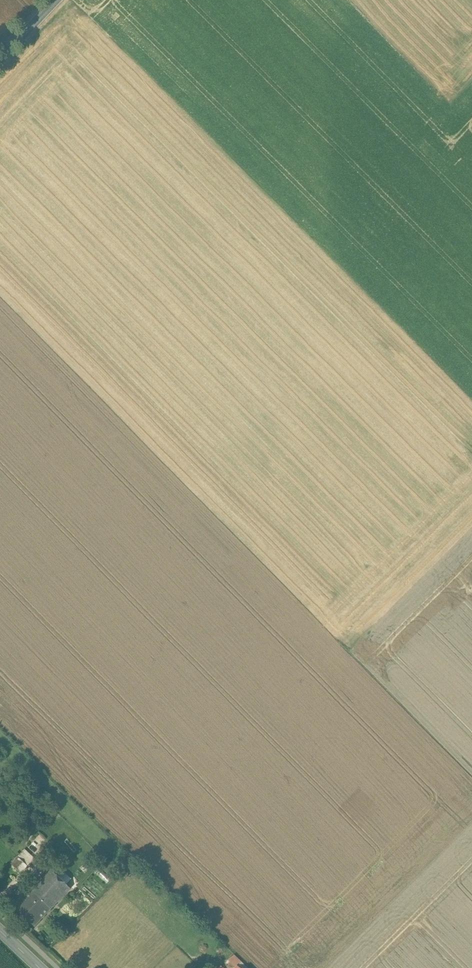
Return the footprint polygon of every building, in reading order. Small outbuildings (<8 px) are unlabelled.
[(24,850),(11,864),(21,873),(34,859),(24,850)] [(51,871),(15,908),(34,926),(70,889),(51,871)]
